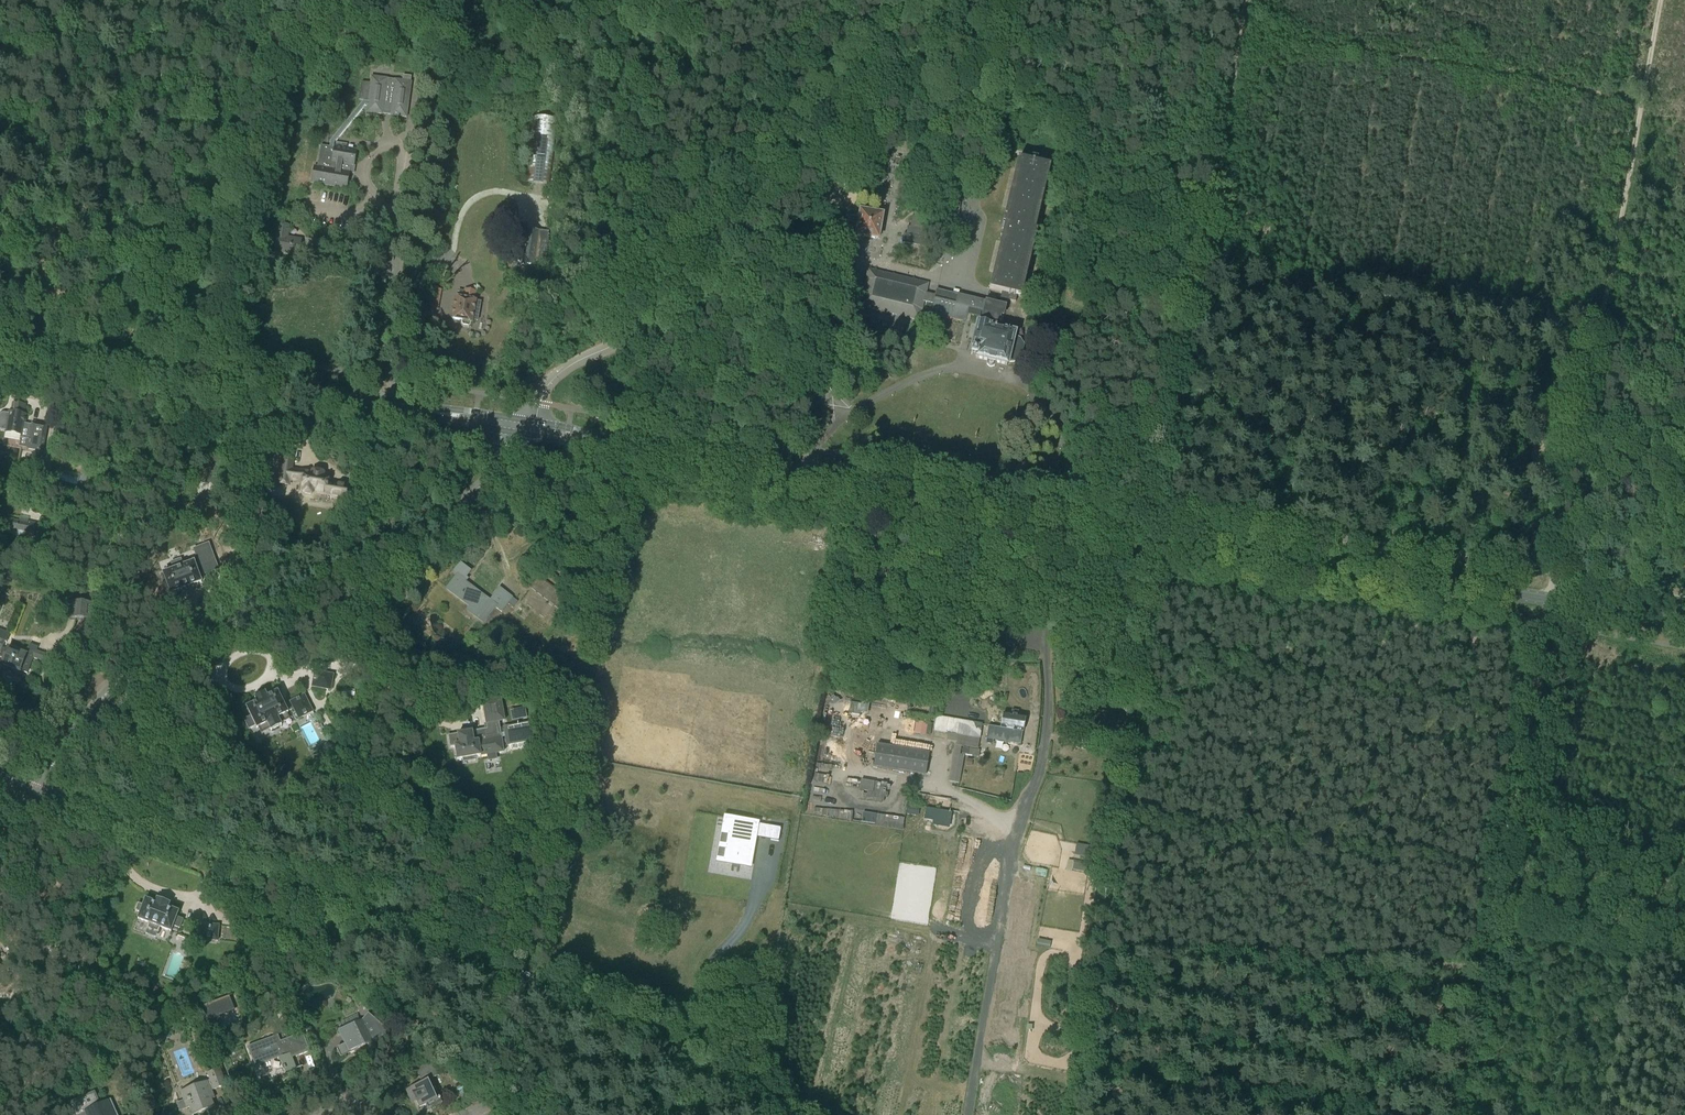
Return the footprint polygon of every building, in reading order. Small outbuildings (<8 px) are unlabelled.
[(315,167),(313,182),(346,188),(349,174),(349,172),(348,172),(349,168),(349,165),(353,166),(354,165),(355,156),(356,150),(347,149),(342,148),(343,143),(336,142),(335,147),(334,147),(335,142),(336,140),(339,136),(365,105),(367,106),(367,112),(382,114),(383,112),(391,113),(390,115),(391,115),(406,117),(411,82),(410,82),(411,76),(403,75),(402,81),(371,77),(370,83),(368,102),(363,101),(331,141),(330,147),(321,145),(317,167),(315,167)] [(535,118),(527,181),(548,184),(555,120),(535,118)] [(1035,230),(1050,166),(1017,158),(1002,223),(1004,224),(989,288),(1002,291),(999,304),(1007,306),(1008,299),(1011,300),(1012,294),(1017,295),(1032,230),(1035,230)] [(860,210),(858,221),(848,219),(846,226),(838,225),(837,232),(855,235),(879,239),(883,214),(860,210)] [(909,227),(948,233),(950,222),(912,215),(909,227)] [(279,224),(277,237),(274,251),(275,252),(275,251),(290,254),(299,256),(301,240),(293,239),(287,238),(289,226),(279,224)] [(948,233),(909,227),(907,226),(906,235),(903,234),(902,243),(945,250),(948,233)] [(525,230),(522,256),(522,263),(545,266),(548,232),(525,230)] [(925,293),(927,283),(867,270),(859,307),(919,320),(923,302),(933,304),(935,295),(925,293)] [(455,297),(452,319),(462,320),(462,321),(462,324),(463,325),(468,326),(470,325),(470,322),(472,322),(477,323),(481,303),(475,302),(475,300),(477,292),(460,290),(459,289),(457,297),(455,297)] [(1007,306),(999,304),(936,289),(935,295),(933,304),(931,314),(966,322),(967,315),(981,318),(979,324),(977,323),(971,349),(978,351),(976,359),(988,361),(987,365),(988,365),(988,367),(989,367),(990,368),(991,368),(992,368),(993,368),(994,367),(995,367),(996,363),(1007,366),(1008,363),(1014,363),(1022,358),(1024,347),(1021,340),(1014,336),(1015,333),(1005,331),(1005,330),(1004,330),(1001,329),(1007,306)] [(614,385),(609,391),(613,395),(618,389),(614,385)] [(5,432),(5,433),(22,436),(22,439),(29,440),(28,449),(43,452),(47,427),(32,424),(32,426),(24,425),(26,416),(23,415),(25,406),(13,404),(12,413),(9,413),(3,412),(1,413),(0,414),(0,431),(5,432)] [(289,485),(289,482),(291,470),(293,456),(283,455),(279,484),(289,485)] [(75,483),(78,473),(60,468),(57,478),(75,483)] [(323,475),(323,473),(313,472),(313,473),(291,470),(289,482),(292,481),(304,482),(303,491),(304,491),(305,493),(311,494),(313,492),(333,495),(332,497),(349,499),(351,487),(328,483),(329,476),(323,475)] [(3,492),(8,489),(2,479),(0,480),(0,487),(3,492)] [(31,492),(34,483),(27,481),(24,490),(31,492)] [(3,527),(17,531),(25,532),(25,535),(34,537),(37,523),(28,521),(27,524),(5,519),(3,527)] [(164,573),(163,573),(163,575),(170,593),(170,594),(171,593),(183,589),(189,587),(200,582),(200,583),(201,582),(201,581),(199,575),(203,574),(203,575),(218,569),(209,544),(194,549),(199,563),(195,565),(194,563),(194,562),(193,562),(183,566),(180,559),(171,563),(174,570),(164,573)] [(454,572),(457,575),(447,589),(470,606),(472,604),(479,609),(474,615),(483,622),(495,607),(501,612),(508,603),(513,607),(517,601),(500,588),(490,602),(465,582),(467,579),(465,577),(470,571),(460,564),(454,572)] [(567,599),(538,577),(530,588),(559,610),(567,599)] [(71,601),(70,616),(91,618),(92,602),(71,601)] [(0,653),(0,657),(4,659),(2,664),(20,671),(27,674),(30,666),(30,665),(33,657),(44,661),(47,654),(37,650),(38,647),(30,644),(26,655),(8,648),(7,650),(3,648),(5,643),(6,643),(10,634),(0,630),(0,653)] [(354,646),(352,659),(358,661),(361,648),(354,646)] [(333,675),(315,671),(312,687),(330,690),(333,675)] [(251,716),(244,720),(249,729),(255,725),(257,728),(267,723),(271,730),(281,725),(278,718),(288,713),(287,712),(293,709),(298,719),(313,712),(304,695),(290,702),(290,703),(284,706),(277,692),(267,697),(265,693),(255,698),(257,702),(246,708),(251,716)] [(488,729),(450,736),(452,747),(456,746),(459,760),(465,759),(477,757),(489,755),(498,753),(505,752),(502,738),(506,737),(507,737),(507,740),(508,744),(533,740),(536,740),(535,735),(533,723),(505,727),(506,733),(505,733),(502,734),(499,721),(506,720),(502,698),(483,702),(488,729)] [(522,708),(511,710),(513,721),(524,719),(522,708)] [(1001,728),(1009,729),(1007,742),(1020,744),(1024,719),(1003,715),(1001,728)] [(1096,729),(1098,718),(1085,715),(1083,726),(1096,729)] [(982,723),(960,720),(936,716),(933,731),(938,732),(980,739),(982,723)] [(925,736),(927,724),(915,722),(914,734),(925,736)] [(1001,728),(989,726),(987,739),(1007,742),(1009,729),(1001,728)] [(929,753),(877,744),(873,766),(925,775),(929,753)] [(848,777),(847,785),(862,787),(861,796),(881,798),(882,789),(887,790),(888,782),(848,777)] [(916,815),(917,804),(910,803),(909,803),(907,814),(916,815)] [(933,821),(932,825),(950,828),(952,812),(926,808),(924,820),(933,821)] [(832,809),(832,817),(851,817),(851,809),(832,809)] [(726,818),(723,832),(728,832),(725,849),(726,850),(724,861),(748,865),(753,837),(754,837),(757,824),(726,818)] [(773,826),(770,840),(778,841),(781,828),(773,826)] [(169,904),(168,903),(167,903),(159,900),(158,899),(157,900),(156,903),(146,900),(146,899),(145,899),(145,900),(143,905),(138,904),(139,904),(138,903),(137,904),(138,904),(135,910),(135,911),(136,911),(140,912),(138,918),(137,919),(138,919),(139,919),(149,923),(147,927),(146,928),(147,929),(147,928),(157,932),(158,932),(158,931),(159,927),(170,931),(169,931),(171,932),(171,931),(173,926),(178,928),(179,929),(180,928),(179,928),(182,921),(183,920),(182,919),(182,920),(176,917),(178,913),(178,912),(177,911),(167,908),(168,905),(169,904)] [(201,925),(199,939),(200,940),(200,939),(216,941),(217,941),(217,940),(218,926),(219,927),(219,926),(218,925),(218,926),(202,924),(201,924),(201,925)] [(230,996),(233,995),(233,994),(200,1006),(209,1030),(217,1027),(217,1026),(222,1025),(219,1017),(217,1012),(233,1006),(229,997),(230,996)] [(308,1007),(301,1010),(305,1021),(312,1018),(308,1007)] [(341,1030),(347,1043),(336,1049),(340,1057),(390,1032),(368,1013),(362,1020),(341,1030)] [(343,1020),(345,1026),(362,1020),(360,1014),(343,1020)] [(302,1033),(285,1040),(281,1042),(278,1035),(248,1047),(255,1067),(262,1064),(262,1062),(277,1057),(280,1058),(286,1074),(297,1070),(292,1058),(309,1052),(302,1033)] [(428,1109),(442,1102),(431,1078),(441,1074),(434,1059),(415,1068),(421,1083),(411,1087),(420,1107),(426,1104),(428,1109)] [(214,1107),(209,1094),(212,1093),(211,1091),(226,1085),(220,1069),(207,1073),(210,1080),(180,1092),(187,1109),(190,1107),(192,1114),(194,1114),(214,1107)] [(101,1105),(95,1091),(69,1102),(74,1114),(116,1114),(110,1102),(101,1105)]
